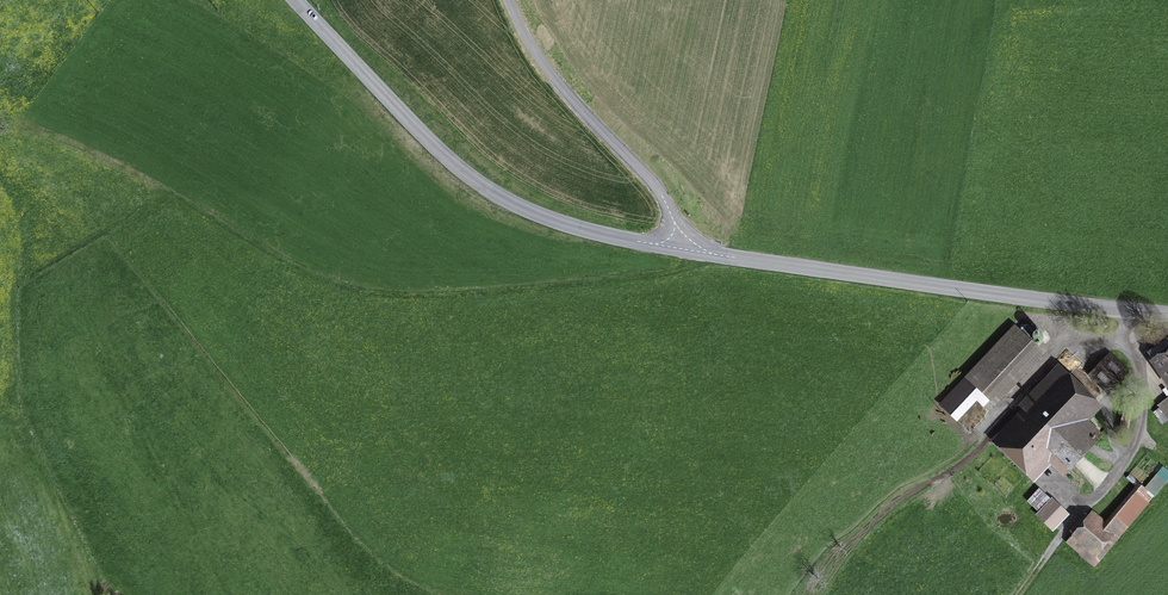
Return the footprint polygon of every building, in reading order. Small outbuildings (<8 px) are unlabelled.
[(1015,330),(970,377),(992,398),(1037,350),(1015,330)] [(1155,362),(1167,381),(1167,353),(1155,362)] [(1128,372),(1110,355),(1091,375),(1109,392),(1128,372)] [(1099,437),(1080,419),(1093,405),(1057,372),(1025,407),(1034,414),(1007,444),(1035,469),(1041,463),(1047,456),(1066,474),(1099,437)] [(1158,408),(1167,421),(1167,400),(1158,408)] [(1098,567),(1149,506),(1136,495),(1110,527),(1094,514),(1070,543),(1098,567)] [(1053,501),(1042,511),(1053,522),(1064,512),(1053,501)]
